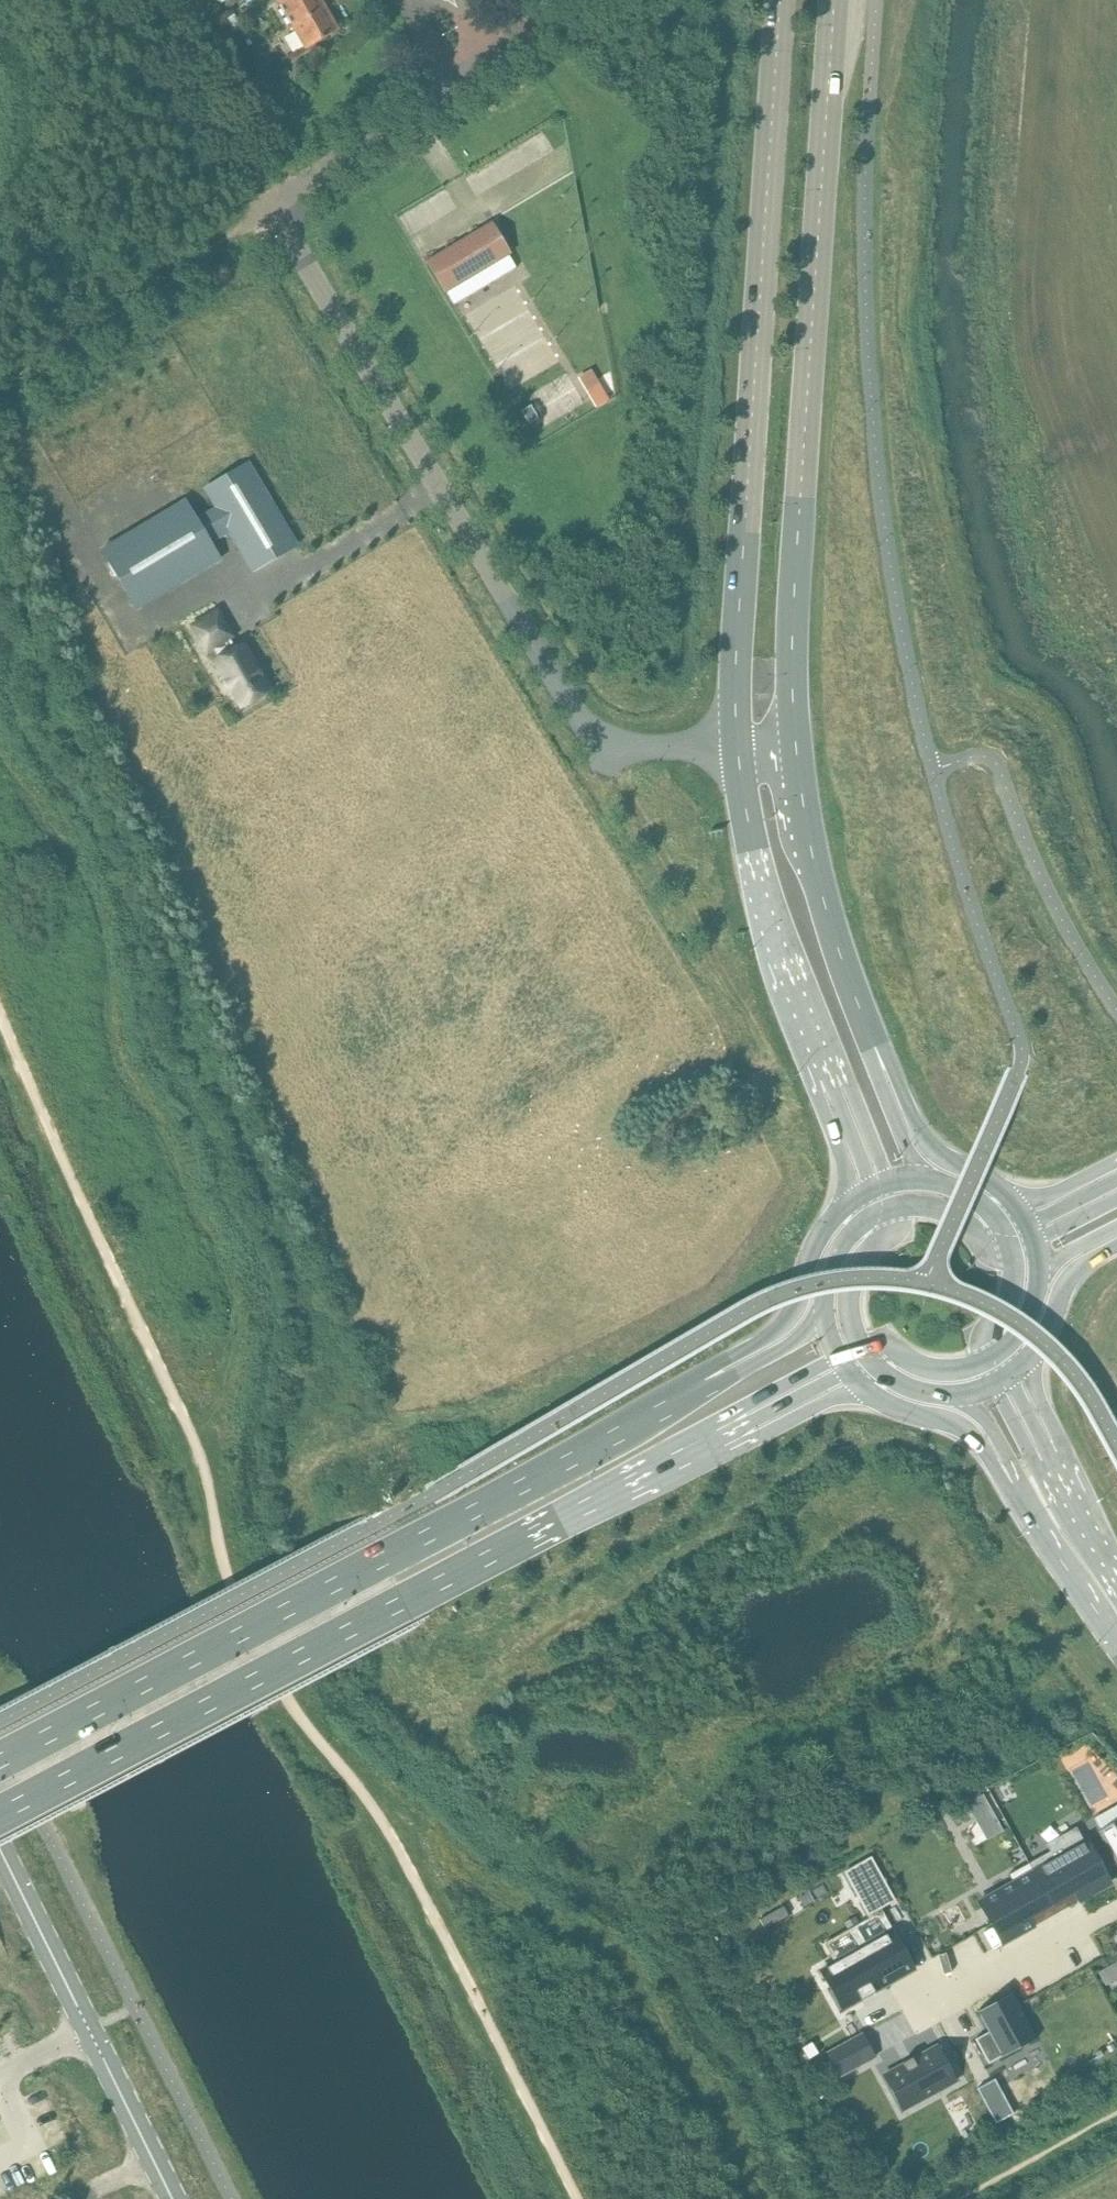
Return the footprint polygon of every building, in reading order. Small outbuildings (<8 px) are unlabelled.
[(306,49),(339,30),(321,0),(277,0),(306,49)] [(492,226),(429,263),(445,290),(508,253),(492,226)] [(596,408),(610,401),(594,367),(580,374),(596,408)] [(531,405),(521,411),(529,425),(539,419),(531,405)] [(197,520),(197,519),(113,569),(136,608),(220,558),(210,542),(231,530),(256,571),(296,547),(247,464),(206,488),(218,508),(197,520)] [(208,653),(213,649),(218,658),(214,661),(242,708),(271,691),(243,644),(236,648),(230,639),(234,637),(218,611),(192,626),(208,653)] [(973,1815),(989,1806),(983,1794),(966,1804),(973,1815)] [(1101,1832),(1116,1860),(1116,1823),(1101,1832)] [(1051,1851),(1028,1863),(1050,1902),(1073,1889),(1079,1900),(1110,1883),(1086,1841),(1084,1842),(1078,1831),(1049,1847),(1051,1851)] [(871,1857),(846,1870),(870,1914),(880,1908),(895,1900),(871,1857)] [(1013,1882),(979,1901),(1003,1943),(1033,1926),(1027,1915),(1050,1902),(1028,1863),(1009,1874),(1013,1882)] [(760,1919),(765,1929),(789,1916),(784,1906),(760,1919)] [(835,1962),(820,1971),(842,2009),(861,1999),(862,2000),(863,1999),(863,1998),(873,1992),(874,1993),(875,1992),(874,1991),(887,1984),(914,1968),(893,1930),(892,1930),(835,1962)] [(1098,1972),(1106,1985),(1116,1979),(1116,1962),(1098,1972)] [(989,2032),(975,2039),(988,2064),(1002,2056),(1002,2055),(1035,2037),(1013,1995),(979,2013),(989,2032)] [(861,2034),(828,2052),(841,2075),(874,2056),(861,2034)] [(903,2064),(884,2075),(903,2110),(956,2081),(937,2046),(913,2059),(912,2057),(911,2058),(912,2060),(904,2064),(903,2062),(902,2062),(903,2064)] [(1012,2113),(994,2080),(978,2088),(996,2122),(1012,2113)]
